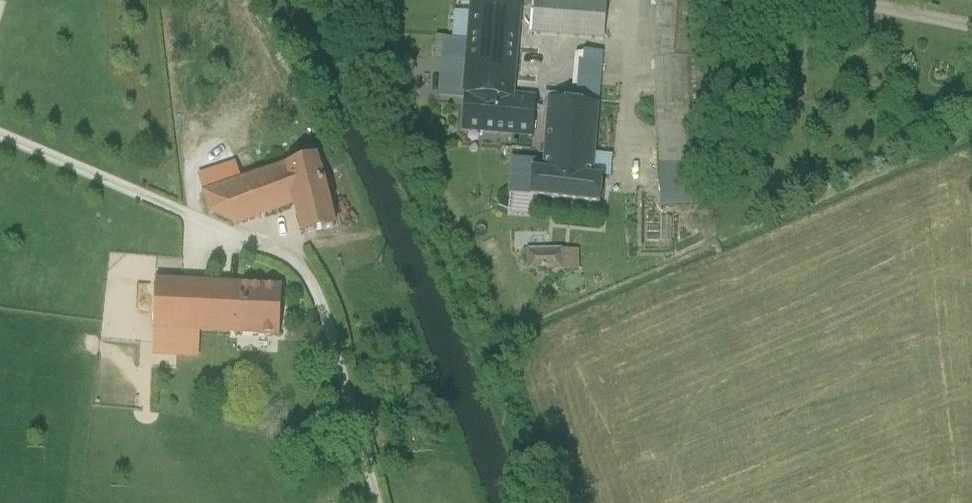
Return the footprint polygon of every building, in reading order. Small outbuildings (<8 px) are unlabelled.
[(514,8),(517,8),(515,32),(533,34),(602,40),(606,0),(514,0),(514,8)] [(653,60),(687,60),(693,60),(697,0),(659,0),(653,60)] [(467,96),(510,100),(511,82),(515,32),(517,8),(514,8),(440,3),(436,57),(444,58),(442,94),(467,96)] [(529,84),(533,34),(515,32),(511,82),(529,84)] [(579,105),(597,107),(601,54),(583,53),(579,105)] [(687,60),(653,60),(660,196),(692,193),(687,60)] [(510,100),(467,96),(464,129),(534,134),(537,102),(510,100)] [(549,102),(545,164),(544,172),(592,178),(594,142),(597,107),(579,105),(549,102)] [(613,144),(594,142),(592,178),(602,181),(610,182),(613,144)] [(285,167),(295,206),(303,236),(334,229),(326,194),(327,194),(315,158),(285,167)] [(532,171),(544,172),(545,164),(512,161),(510,195),(530,198),(532,171)] [(295,206),(285,167),(243,181),(258,219),(295,206)] [(544,172),(532,171),(530,198),(599,205),(602,181),(592,178),(544,172)] [(258,219),(243,181),(203,195),(210,212),(237,226),(258,219)] [(580,271),(578,245),(525,248),(526,274),(580,271)] [(227,334),(228,286),(156,283),(153,331),(227,334)] [(228,286),(227,334),(278,337),(281,288),(228,286)]
